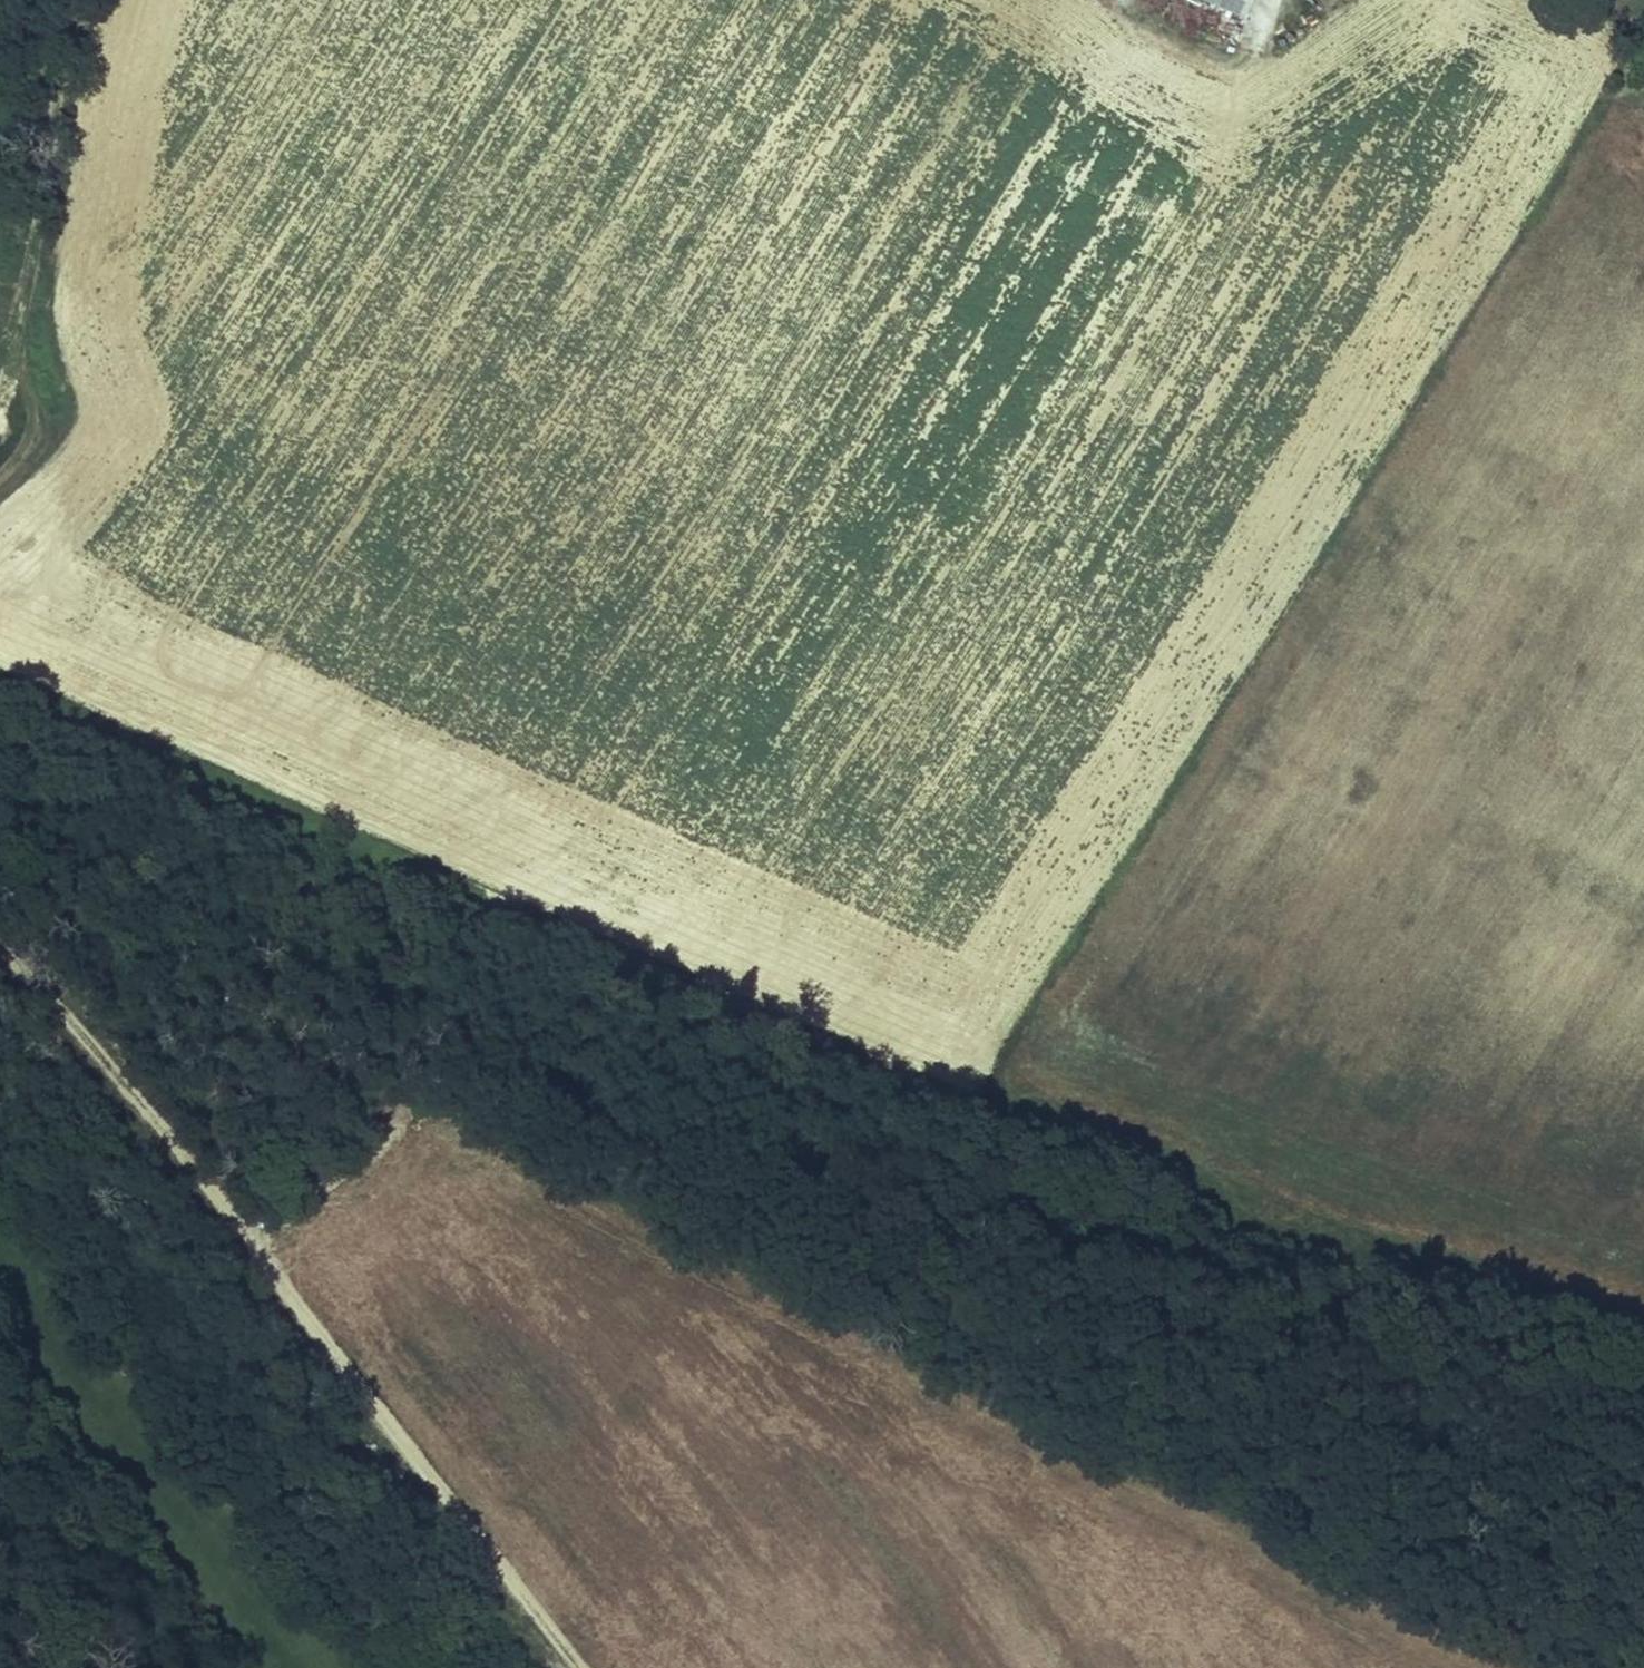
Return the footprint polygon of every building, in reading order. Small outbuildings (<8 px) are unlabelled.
[(1225,18),(1233,0),(1187,0),(1225,18)]
